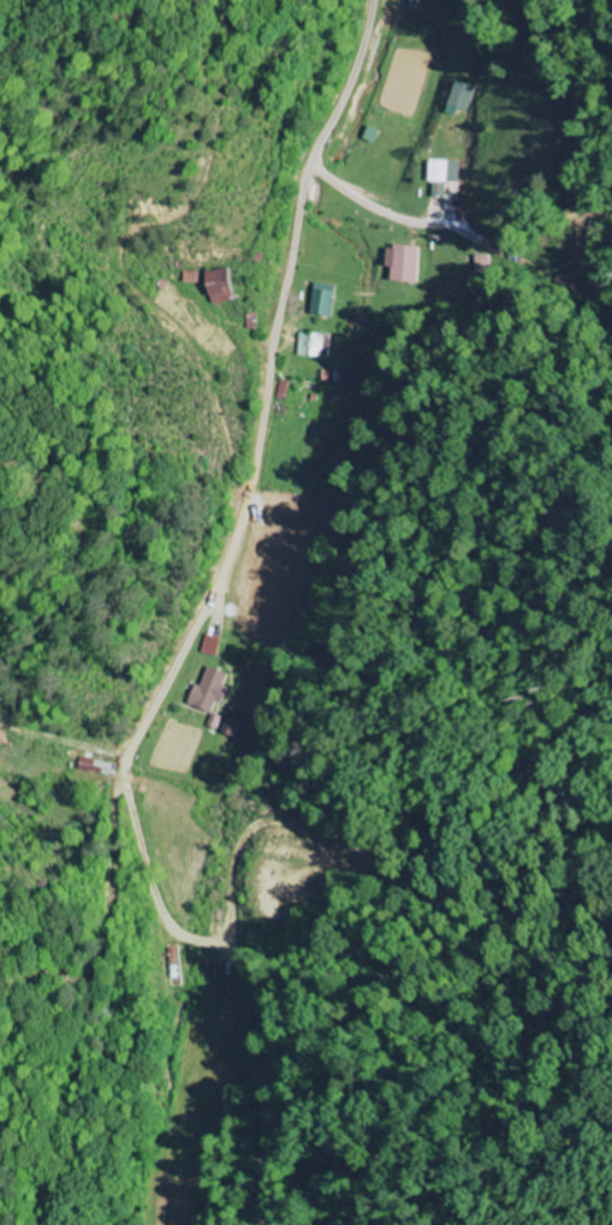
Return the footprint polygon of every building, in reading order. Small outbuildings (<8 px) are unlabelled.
[(467,111),(472,86),(453,82),(447,113),(456,115),(457,109),(467,111)] [(461,183),(462,161),(434,161),(433,183),(461,183)] [(394,282),(417,284),(421,248),(391,245),(389,268),(395,268),(394,282)] [(217,305),(244,301),(239,268),(212,273),(217,305)] [(338,286),(318,284),(315,315),(335,317),(338,286)] [(328,358),(329,335),(303,334),(302,357),(328,358)] [(233,674),(213,666),(205,685),(200,683),(192,703),(216,713),(222,701),(227,703),(233,688),(228,686),(233,674)] [(229,728),(228,731),(239,734),(243,720),(231,717),(228,727),(229,728)] [(80,772),(114,775),(115,762),(81,759),(80,772)]
